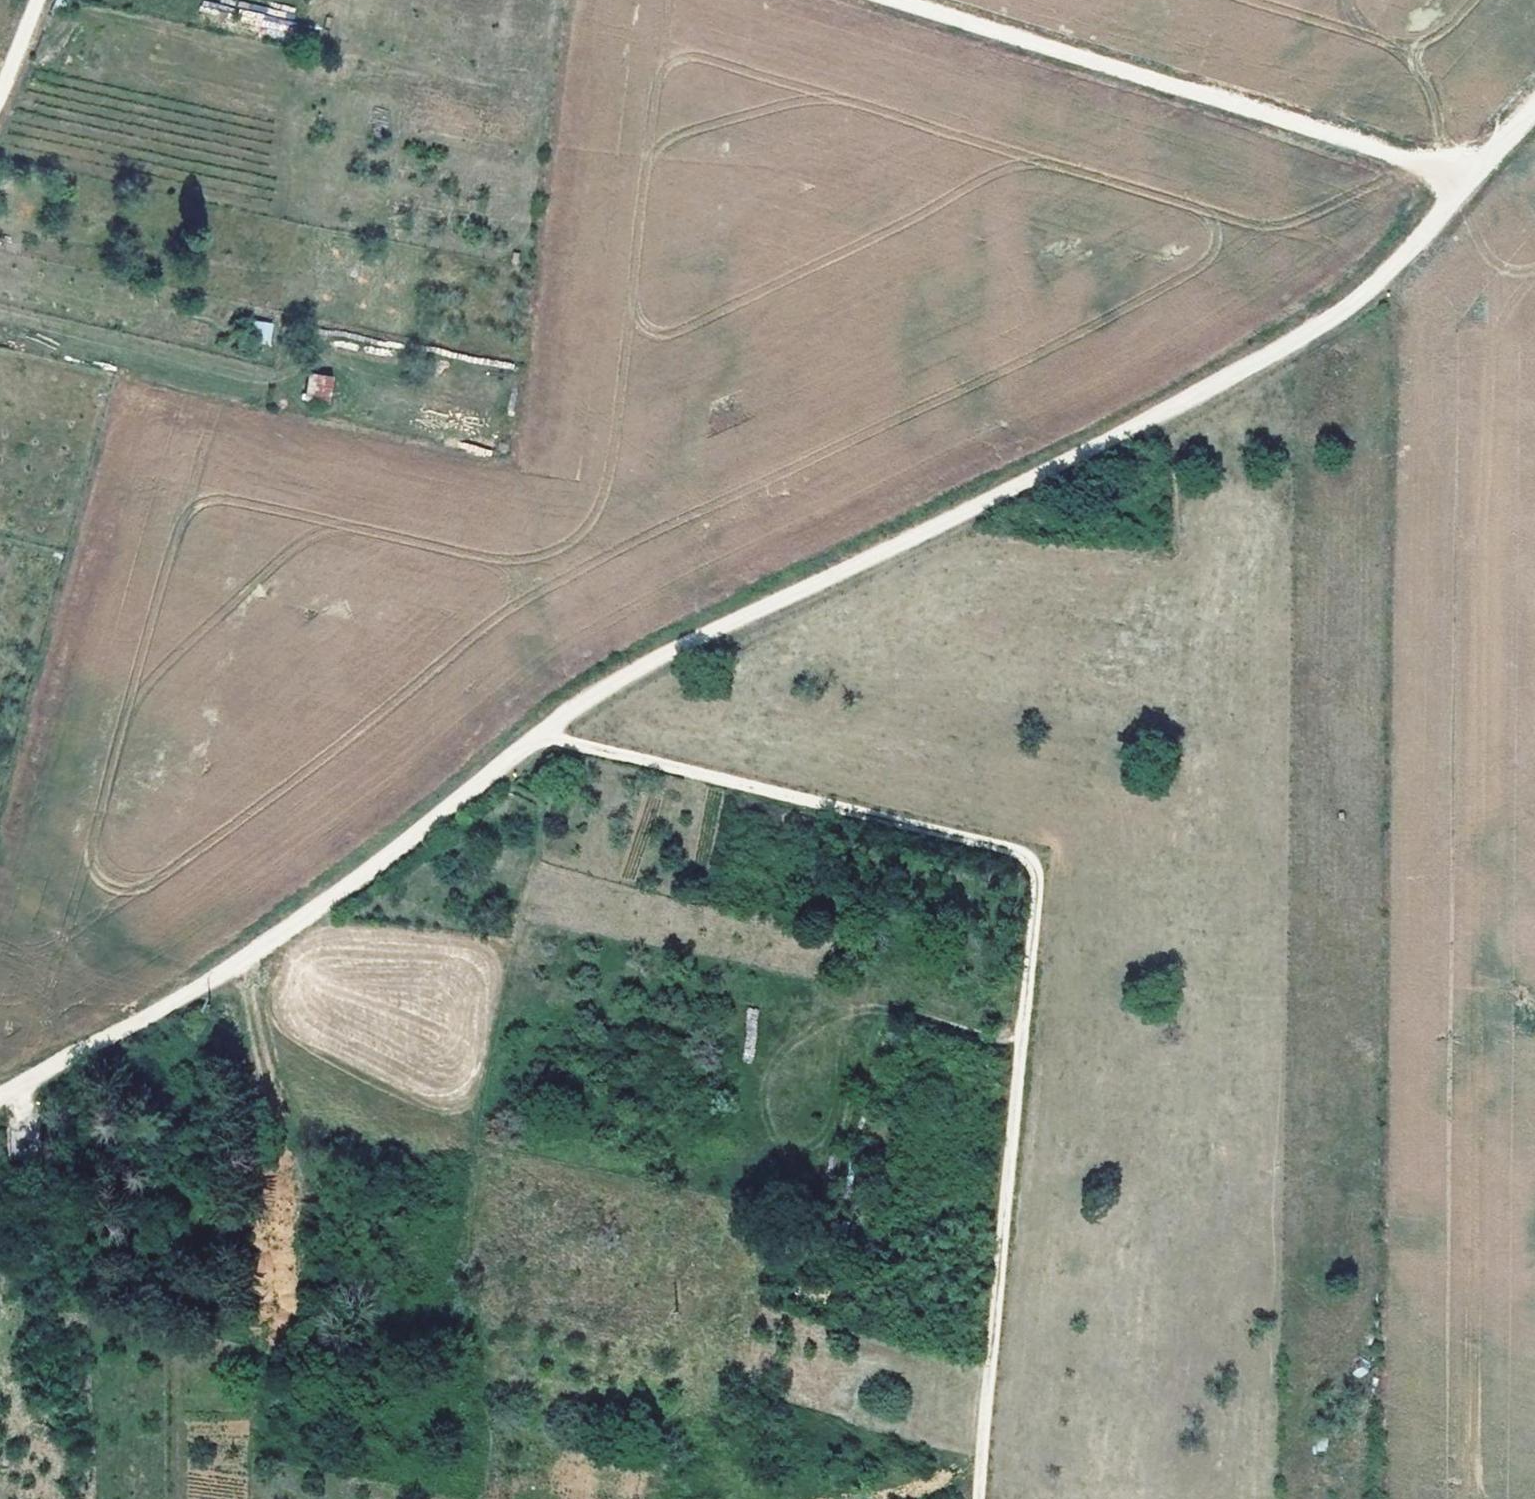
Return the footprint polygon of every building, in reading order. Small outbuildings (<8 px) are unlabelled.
[(238,23),(292,29),(294,9),(241,3),(238,23)] [(249,339),(270,343),(274,323),(253,319),(249,339)] [(334,377),(310,374),(307,400),(330,403),(334,377)]
